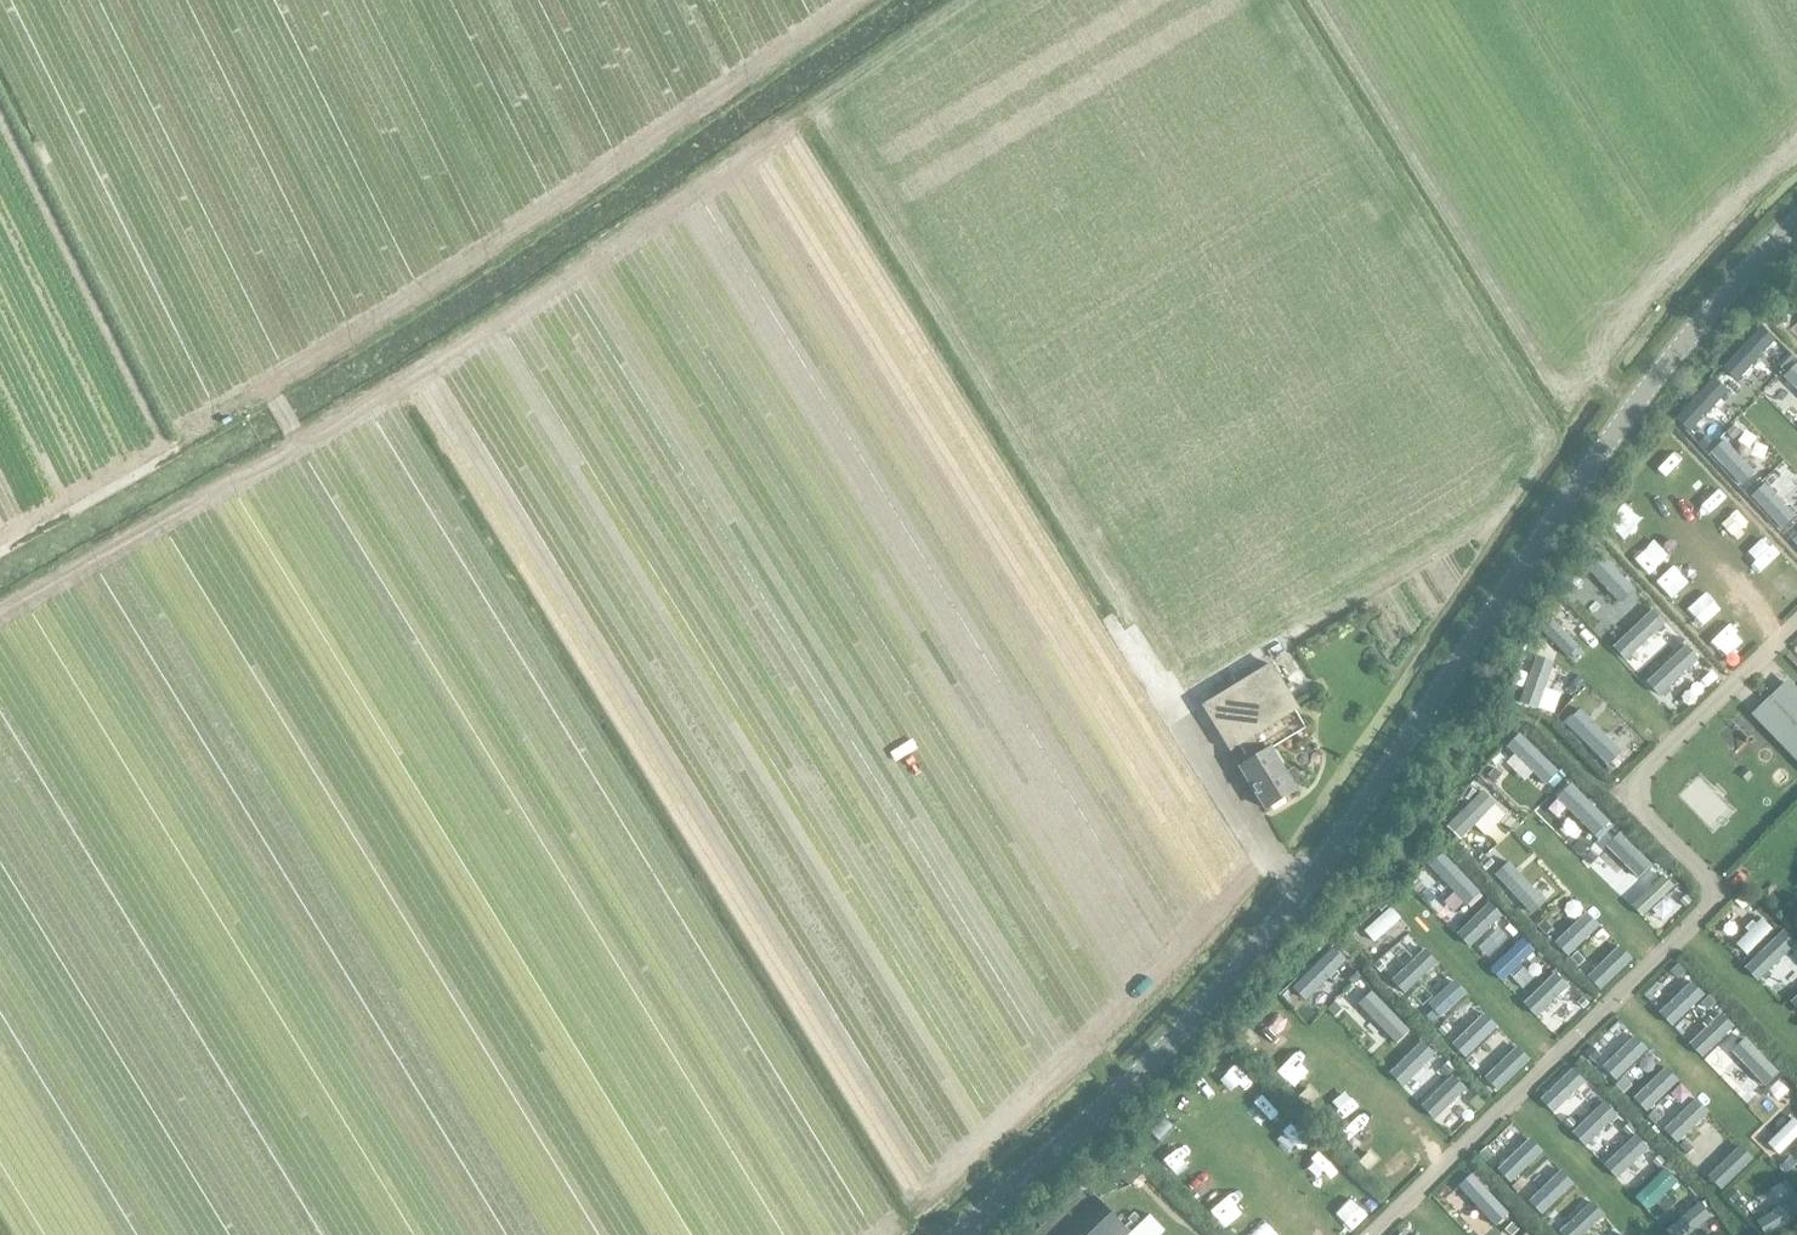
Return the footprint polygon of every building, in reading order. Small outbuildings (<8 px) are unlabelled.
[(1773,338),(1759,324),(1719,365),(1734,379),(1773,338)] [(1794,360),(1781,373),(1796,389),(1796,363),(1794,360)] [(1688,430),(1727,390),(1713,375),(1673,415),(1688,430)] [(1753,469),(1723,436),(1708,449),(1739,483),(1753,469)] [(1794,513),(1764,480),(1750,493),(1780,526),(1794,513)] [(1635,587),(1599,548),(1584,562),(1620,601),(1635,587)] [(1780,581),(1789,599),(1796,594),(1796,574),(1796,573),(1780,581)] [(1589,620),(1603,608),(1574,575),(1560,588),(1589,620)] [(1698,612),(1712,625),(1726,610),(1712,597),(1698,612)] [(1666,622),(1653,608),(1613,644),(1626,658),(1666,622)] [(1580,644),(1549,613),(1538,624),(1569,655),(1580,644)] [(1700,658),(1686,643),(1647,679),(1661,694),(1700,658)] [(1554,659),(1536,653),(1520,701),(1537,707),(1554,659)] [(1205,704),(1203,705),(1229,748),(1227,749),(1228,750),(1239,744),(1249,760),(1267,749),(1257,733),(1297,708),(1297,710),(1299,709),(1295,702),(1271,663),(1205,704)] [(1796,762),(1796,688),(1787,678),(1751,714),(1796,762)] [(1622,748),(1580,706),(1566,721),(1608,762),(1622,748)] [(1560,770),(1520,731),(1507,745),(1546,784),(1560,770)] [(1267,749),(1249,760),(1240,766),(1266,809),(1296,790),(1293,786),(1303,780),(1293,769),(1285,773),(1270,748),(1267,749)] [(1491,776),(1513,795),(1533,772),(1511,753),(1491,776)] [(1609,820),(1571,781),(1557,794),(1579,817),(1595,834),(1609,820)] [(1482,787),(1446,823),(1460,837),(1496,801),(1482,787)] [(1652,863),(1620,831),(1607,844),(1639,876),(1652,863)] [(1480,889),(1442,850),(1428,864),(1466,903),(1480,889)] [(1545,899),(1508,859),(1494,872),(1531,912),(1545,899)] [(1673,885),(1661,874),(1631,904),(1643,915),(1673,885)] [(1502,915),(1488,901),(1456,931),(1469,946),(1502,915)] [(1401,918),(1391,906),(1365,928),(1375,940),(1401,918)] [(1601,924),(1587,909),(1555,940),(1570,955),(1601,924)] [(1744,956),(1774,924),(1760,910),(1729,943),(1744,956)] [(1795,942),(1781,928),(1743,964),(1757,978),(1795,942)] [(1535,950),(1522,936),(1491,966),(1504,980),(1535,950)] [(1631,957),(1619,945),(1588,975),(1600,987),(1631,957)] [(1346,959),(1333,946),(1292,985),(1305,999),(1346,959)] [(1437,960),(1424,947),(1392,978),(1405,992),(1437,960)] [(1568,985),(1554,971),(1523,1001),(1536,1015),(1568,985)] [(1466,991),(1454,978),(1429,1002),(1441,1014),(1466,991)] [(1704,993),(1690,979),(1659,1010),(1673,1024),(1704,993)] [(1409,1029),(1371,990),(1358,1003),(1396,1042),(1409,1029)] [(1789,999),(1796,1008),(1796,992),(1789,999)] [(1498,1025),(1485,1011),(1453,1041),(1466,1056),(1498,1025)] [(1733,1026),(1719,1012),(1688,1041),(1701,1055),(1733,1026)] [(1647,1048),(1633,1034),(1602,1064),(1616,1078),(1647,1048)] [(1778,1071),(1742,1036),(1728,1050),(1764,1085),(1778,1071)] [(1435,1053),(1422,1039),(1388,1071),(1402,1085),(1435,1053)] [(1527,1057),(1515,1045),(1485,1076),(1497,1087),(1527,1057)] [(1677,1079),(1663,1065),(1632,1096),(1645,1109),(1677,1079)] [(1583,1081),(1569,1067),(1538,1096),(1552,1111),(1559,1104),(1583,1081)] [(1466,1087),(1453,1074),(1421,1104),(1434,1117),(1466,1087)] [(1708,1111),(1695,1097),(1664,1125),(1677,1139),(1708,1111)] [(1617,1113),(1603,1099),(1571,1130),(1585,1144),(1591,1138),(1617,1113)] [(1794,1112),(1764,1144),(1778,1157),(1796,1136),(1796,1114),(1794,1112)] [(1597,1142),(1605,1149),(1629,1124),(1621,1117),(1597,1142)] [(1647,1146),(1633,1133),(1603,1162),(1616,1176),(1647,1146)] [(1543,1152),(1529,1137),(1497,1167),(1511,1181),(1543,1152)] [(1752,1159),(1738,1144),(1707,1174),(1721,1188),(1752,1159)] [(1130,1185),(1143,1172),(1131,1160),(1117,1173),(1130,1185)] [(1677,1181),(1663,1166),(1633,1194),(1647,1209),(1677,1181)] [(1575,1184),(1561,1169),(1529,1199),(1544,1214),(1575,1184)] [(1509,1212),(1472,1171),(1458,1184),(1495,1225),(1509,1212)] [(1088,1201),(1078,1190),(1032,1234),(1122,1234),(1126,1231),(1092,1196),(1088,1201)] [(1796,1193),(1755,1219),(1765,1234),(1768,1234),(1796,1216),(1796,1194),(1796,1193)] [(1591,1200),(1560,1229),(1565,1234),(1583,1234),(1605,1215),(1591,1200)] [(1710,1215),(1697,1200),(1664,1227),(1670,1234),(1686,1234),(1710,1215)]
